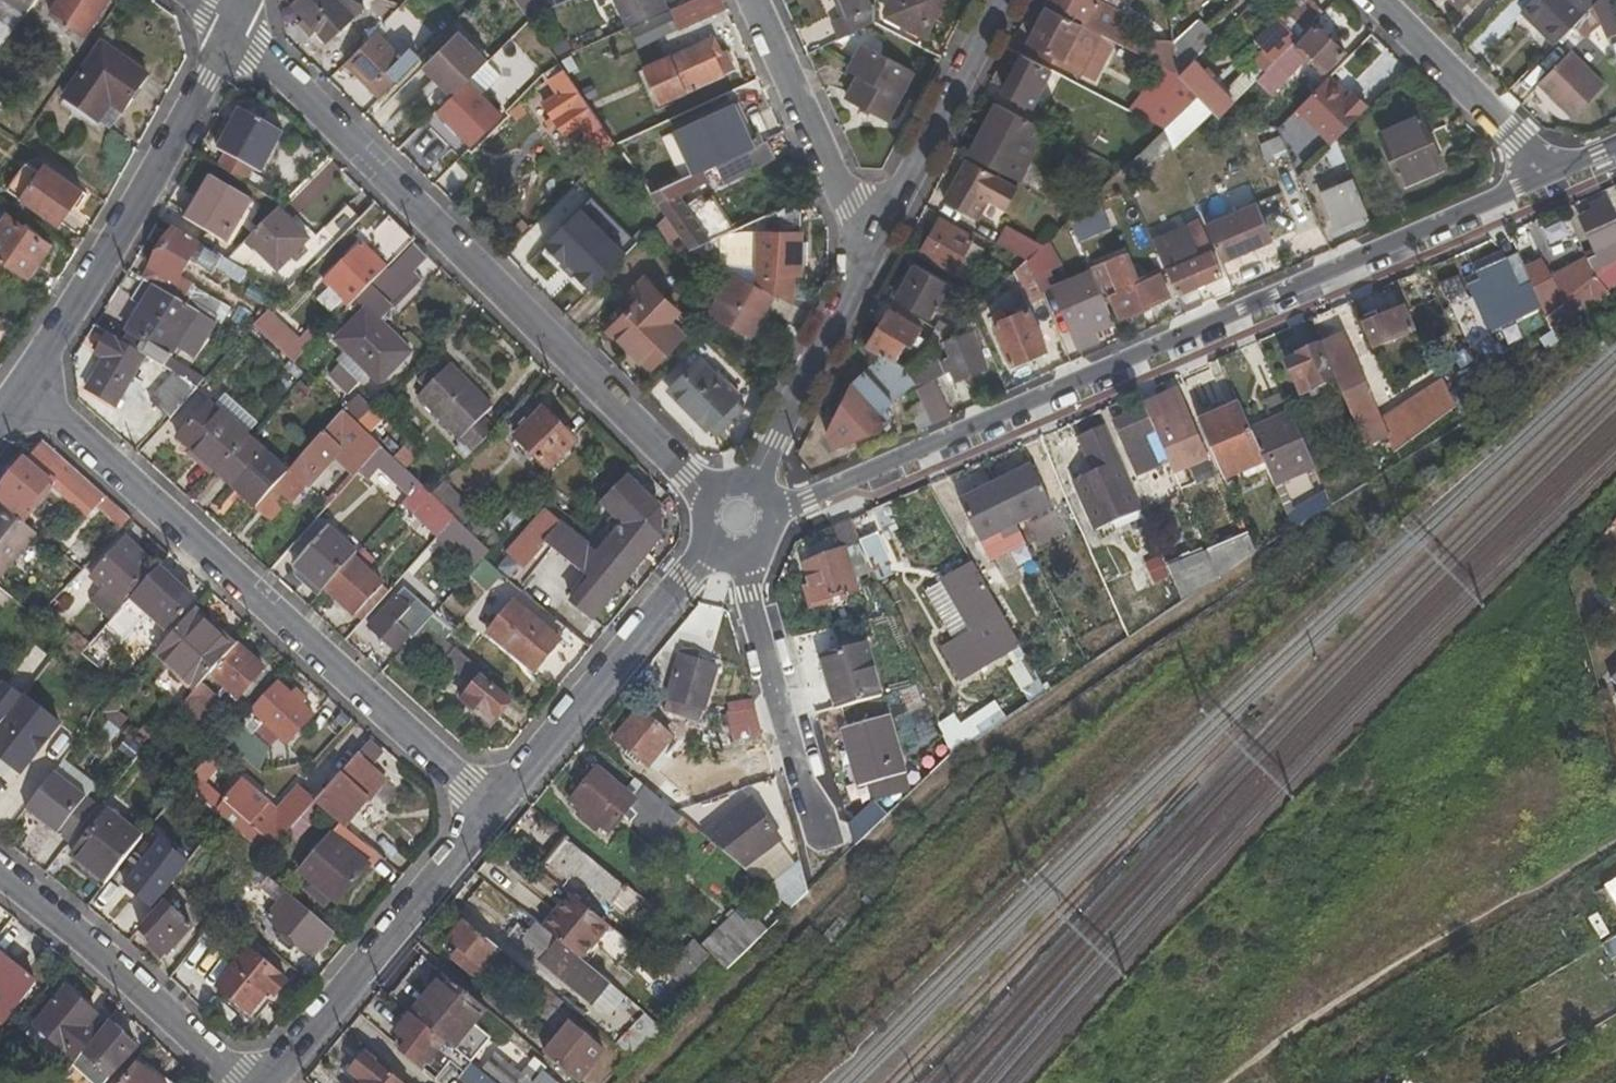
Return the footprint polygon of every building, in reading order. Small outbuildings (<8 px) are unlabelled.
[(31,10),(36,5),(39,0),(17,0),(31,10)] [(36,5),(86,37),(109,0),(39,0),(36,5)] [(352,19),(334,0),(287,0),(304,19),(297,26),(308,38),(316,32),(326,43),(352,19)] [(533,0),(514,0),(529,21),(542,14),(533,0)] [(626,30),(670,9),(666,0),(613,0),(626,30)] [(679,30),(727,10),(722,0),(692,0),(670,9),(679,30)] [(839,40),(876,23),(875,7),(872,6),(870,0),(839,0),(845,14),(832,21),(839,40)] [(943,0),(896,0),(888,16),(925,35),(943,0)] [(1122,13),(1097,0),(1050,0),(1048,4),(1111,36),(1122,13)] [(1146,19),(1171,31),(1168,10),(1167,4),(1159,0),(1144,0),(1153,6),(1146,19)] [(1247,67),(1258,79),(1295,40),(1323,12),(1311,0),(1294,0),(1260,34),(1270,44),(1247,67)] [(1519,11),(1552,45),(1595,2),(1593,0),(1530,0),(1519,11)] [(1085,49),(1073,41),(1081,25),(1047,7),(1026,43),(1035,48),(1028,58),(1052,71),(1069,79),(1085,49)] [(1198,18),(1173,42),(1175,50),(1178,76),(1195,59),(1216,37),(1198,18)] [(525,39),(535,31),(529,21),(518,30),(525,39)] [(1345,53),(1316,24),(1298,44),(1308,54),(1325,71),(1345,53)] [(401,55),(376,31),(344,62),(379,98),(421,57),(410,46),(401,55)] [(424,66),(453,96),(488,60),(459,32),(424,66)] [(659,104),(735,70),(724,47),(720,50),(713,36),(643,67),(659,104)] [(566,51),(557,38),(546,46),(555,58),(566,51)] [(1308,54),(1298,44),(1295,40),(1258,79),(1270,93),(1308,54)] [(889,122),(916,72),(861,44),(847,71),(857,77),(846,100),(889,122)] [(102,45),(66,98),(100,121),(111,104),(120,111),(123,112),(147,77),(102,45)] [(583,67),(600,57),(595,48),(578,57),(583,67)] [(1602,84),(1566,49),(1536,83),(1571,116),(1602,84)] [(1163,51),(1165,68),(1174,74),(1178,76),(1175,50),(1163,51)] [(1364,75),(1375,63),(1363,50),(1331,81),(1358,109),(1378,88),(1364,75)] [(1002,92),(1032,107),(1052,71),(1028,58),(1021,55),(1002,92)] [(578,68),(570,57),(560,64),(565,73),(568,75),(578,68)] [(1236,103),(1195,59),(1178,76),(1198,96),(1219,119),(1236,103)] [(565,136),(579,127),(586,137),(604,126),(568,75),(565,73),(551,84),(556,92),(542,103),(551,117),(556,124),(565,136)] [(1174,74),(1140,117),(1163,130),(1164,130),(1198,96),(1178,76),(1174,74)] [(1329,147),(1336,141),(1360,115),(1324,81),(1293,112),(1329,147)] [(473,119),(452,97),(407,141),(418,153),(439,135),(448,144),(473,119)] [(1057,174),(1030,159),(1046,129),(996,103),(968,155),(1046,196),(1057,174)] [(120,111),(111,104),(100,121),(109,128),(120,111)] [(735,105),(669,134),(688,176),(718,164),(753,146),(735,105)] [(239,109),(218,148),(228,154),(251,168),(262,173),(275,151),(262,144),(271,128),(239,109)] [(544,123),(548,128),(556,124),(551,117),(544,123)] [(1403,184),(1443,167),(1420,117),(1381,135),(1403,184)] [(582,140),(597,162),(617,144),(604,126),(586,137),(582,140)] [(1121,170),(1129,185),(1172,146),(1164,130),(1163,130),(1121,170)] [(726,181),(777,158),(769,140),(753,146),(718,164),(726,181)] [(1297,151),(1286,155),(1297,182),(1305,171),(1297,151)] [(251,168),(228,154),(219,166),(244,181),(251,168)] [(666,188),(645,157),(632,167),(645,185),(651,193),(666,188)] [(8,189),(59,223),(81,190),(45,165),(40,171),(26,162),(8,189)] [(1005,212),(1016,190),(963,162),(941,203),(977,222),(987,203),(1005,212)] [(693,184),(688,176),(666,188),(651,193),(665,214),(665,215),(681,237),(689,250),(692,250),(733,230),(712,199),(689,213),(676,193),(693,184)] [(188,218),(224,240),(247,199),(211,177),(188,218)] [(1320,193),(1332,227),(1365,213),(1353,181),(1320,193)] [(631,195),(650,223),(665,214),(651,193),(645,185),(631,195)] [(1075,212),(1069,219),(1079,243),(1111,229),(1095,194),(1075,212)] [(796,274),(805,273),(807,198),(768,215),(767,281),(796,282),(796,274)] [(1597,255),(1588,260),(1597,278),(1615,262),(1615,218),(1607,199),(1592,205),(1594,211),(1581,218),(1597,255)] [(324,228),(337,241),(360,217),(347,204),(324,228)] [(1252,206),(1205,226),(1221,265),(1268,244),(1260,225),(1252,206)] [(308,240),(277,210),(249,240),(278,270),(308,240)] [(6,215),(0,224),(0,260),(28,278),(50,245),(6,215)] [(652,229),(665,248),(681,237),(665,215),(652,229)] [(337,321),(376,280),(414,241),(389,216),(324,281),(329,288),(316,300),(337,321)] [(920,255),(952,273),(971,238),(940,220),(920,255)] [(539,258),(562,234),(548,221),(526,246),(539,258)] [(1187,225),(1152,239),(1164,270),(1168,269),(1178,294),(1221,276),(1211,251),(1199,256),(1187,225)] [(1024,259),(1027,256),(1039,245),(1002,226),(994,243),(1024,259)] [(213,274),(223,257),(174,228),(150,268),(177,284),(189,261),(213,274)] [(423,281),(412,269),(427,254),(414,241),(376,280),(386,290),(338,339),(381,383),(410,354),(380,324),(423,281)] [(575,300),(607,268),(584,245),(560,268),(555,264),(547,271),(575,300)] [(1037,282),(1052,275),(1039,245),(1027,256),(1037,282)] [(1133,282),(1121,254),(1098,265),(1110,296),(1119,319),(1169,298),(1157,271),(1133,282)] [(1024,259),(1012,270),(1028,307),(1044,299),(1037,282),(1027,256),(1024,259)] [(1482,283),(1469,288),(1473,298),(1482,319),(1537,296),(1526,270),(1520,256),(1509,261),(1505,257),(1476,269),(1482,283)] [(1550,279),(1543,262),(1526,270),(1537,296),(1548,319),(1555,313),(1561,309),(1597,278),(1588,260),(1550,279)] [(1615,284),(1615,262),(1597,278),(1608,291),(1615,284)] [(893,301),(928,319),(947,283),(914,265),(893,301)] [(1110,296),(1098,265),(1090,268),(1103,298),(1110,296)] [(1099,342),(1095,333),(1114,324),(1103,298),(1090,268),(1053,285),(1079,350),(1099,342)] [(768,312),(777,318),(800,330),(808,313),(734,273),(711,314),(754,337),(768,312)] [(1468,297),(1459,277),(1438,285),(1448,306),(1468,297)] [(1564,314),(1586,296),(1595,307),(1610,295),(1608,291),(1597,278),(1561,309),(1564,314)] [(137,315),(155,287),(143,279),(126,309),(137,315)] [(678,313),(645,279),(632,291),(642,301),(628,315),(618,304),(603,319),(628,346),(633,341),(654,362),(682,336),(669,322),(678,313)] [(171,354),(178,342),(197,311),(185,304),(155,287),(137,315),(129,329),(171,354)] [(197,311),(207,318),(223,327),(233,309),(195,287),(185,304),(197,311)] [(632,291),(618,304),(628,315),(642,301),(632,291)] [(1472,348),(1439,370),(1443,380),(1449,393),(1499,359),(1482,319),(1473,298),(1455,307),(1472,348)] [(1012,366),(1048,350),(1028,307),(994,321),(1012,366)] [(1406,308),(1365,325),(1375,348),(1416,331),(1406,308)] [(178,342),(189,348),(207,318),(197,311),(178,342)] [(921,329),(890,311),(869,346),(894,360),(905,342),(911,345),(921,329)] [(754,337),(764,342),(777,318),(768,312),(754,337)] [(278,325),(266,313),(254,325),(266,337),(278,325)] [(1556,339),(1563,333),(1555,313),(1548,319),(1556,339)] [(309,348),(283,322),(278,325),(266,337),(294,364),(309,348)] [(990,368),(980,347),(986,345),(979,326),(941,341),(948,359),(945,360),(955,384),(990,368)] [(171,420),(198,388),(109,333),(98,353),(104,358),(88,387),(116,405),(142,364),(167,381),(150,400),(171,420)] [(1322,345),(1367,449),(1449,393),(1443,380),(1401,408),(1383,420),(1354,356),(1345,335),(1322,345)] [(628,346),(648,368),(654,362),(633,341),(628,346)] [(945,375),(932,345),(907,369),(913,384),(918,395),(931,425),(948,417),(931,380),(945,375)] [(1297,355),(1298,357),(1287,363),(1301,396),(1334,381),(1319,346),(1297,355)] [(1395,393),(1375,348),(1354,356),(1383,420),(1401,408),(1395,393)] [(882,414),(913,384),(907,369),(893,362),(882,356),(852,383),(826,434),(839,449),(883,429),(889,422),(882,414)] [(727,379),(709,361),(702,367),(721,385),(727,379)] [(416,398),(472,455),(496,430),(483,417),(494,406),(451,363),(438,376),(430,368),(417,382),(424,388),(416,398)] [(733,399),(721,385),(702,367),(700,364),(671,392),(704,426),(733,399)] [(1214,476),(1179,393),(1147,408),(1169,462),(1182,491),(1214,476)] [(918,395),(905,401),(918,431),(931,425),(918,395)] [(374,411),(359,396),(343,410),(360,426),(374,411)] [(714,437),(743,410),(733,399),(704,426),(714,437)] [(1201,422),(1226,479),(1266,463),(1258,446),(1240,404),(1201,422)] [(208,405),(180,436),(207,461),(236,428),(208,405)] [(1137,475),(1169,462),(1147,408),(1114,422),(1137,475)] [(548,468),(574,441),(542,409),(515,436),(548,468)] [(289,470),(307,487),(333,458),(340,450),(362,470),(382,447),(360,426),(343,410),(289,470)] [(1075,481),(1097,531),(1144,511),(1107,423),(1081,434),(1096,472),(1075,481)] [(268,457),(236,428),(207,461),(239,491),(268,457)] [(1304,451),(1295,430),(1258,446),(1266,463),(1271,461),(1273,465),(1304,451)] [(98,508),(121,529),(130,519),(86,480),(46,443),(29,462),(26,459),(0,487),(0,502),(2,504),(27,523),(34,515),(30,511),(50,487),(88,519),(98,508)] [(409,495),(420,483),(382,447),(362,470),(359,473),(368,481),(379,470),(408,497),(409,495)] [(354,478),(359,473),(362,470),(340,450),(333,458),(354,478)] [(1302,480),(1298,472),(1310,465),(1304,451),(1273,465),(1279,480),(1282,478),(1286,487),(1302,480)] [(286,473),(268,457),(239,491),(257,506),(286,473)] [(1052,506),(1032,463),(1030,464),(1049,507),(1052,506)] [(1049,507),(1030,464),(995,481),(1016,523),(1049,507)] [(1287,492),(1291,500),(1318,482),(1310,465),(1298,472),(1302,480),(1286,487),(1282,478),(1279,480),(1285,493),(1287,492)] [(661,539),(660,509),(625,476),(600,502),(623,523),(596,553),(572,531),(547,510),(519,541),(538,558),(549,545),(591,582),(573,602),(594,620),(661,539)] [(1019,529),(1016,523),(995,481),(960,499),(981,541),(1001,531),(1004,537),(1019,529)] [(1292,503),(1321,490),(1318,482),(1291,500),(1292,503)] [(429,514),(432,512),(447,527),(456,518),(433,495),(420,483),(409,495),(429,514)] [(494,533),(443,484),(433,495),(456,518),(491,553),(494,550),(502,541),(494,533)] [(260,539),(285,513),(268,497),(243,524),(260,539)] [(2,504),(0,507),(0,580),(38,534),(27,523),(2,504)] [(523,517),(514,509),(494,533),(502,541),(523,517)] [(484,561),(485,560),(491,553),(456,518),(447,527),(484,561)] [(328,528),(296,564),(324,590),(327,587),(352,559),(357,553),(328,528)] [(1247,529),(1228,542),(1208,549),(1215,566),(1257,550),(1247,529)] [(128,594),(154,565),(124,538),(98,567),(128,594)] [(889,566),(877,542),(863,548),(874,573),(889,566)] [(856,579),(874,573),(863,548),(805,564),(816,602),(859,590),(856,579)] [(514,584),(521,574),(494,550),(491,553),(485,560),(504,575),(514,584)] [(356,613),(382,586),(352,559),(327,587),(356,613)] [(489,590),(504,575),(485,560),(484,561),(471,576),(489,590)] [(963,678),(1021,645),(976,564),(945,581),(973,632),(946,647),(963,678)] [(1114,580),(1122,602),(1153,588),(1144,566),(1114,580)] [(167,631),(196,599),(161,567),(103,632),(119,646),(144,618),(159,632),(163,627),(167,631)] [(1197,570),(1174,579),(1184,603),(1207,593),(1197,570)] [(396,648),(410,633),(415,637),(428,625),(433,617),(418,603),(410,610),(396,598),(371,624),(396,648)] [(535,673),(562,641),(514,600),(486,634),(535,673)] [(191,613),(155,654),(196,689),(232,649),(191,613)] [(428,625),(415,637),(402,653),(410,661),(427,643),(443,657),(442,661),(467,681),(473,686),(461,700),(491,726),(513,700),(481,675),(484,671),(428,625)] [(159,632),(163,635),(167,631),(163,627),(159,632)] [(92,644),(77,632),(67,642),(82,655),(92,644)] [(867,643),(823,656),(838,709),(881,696),(867,643)] [(98,666),(106,657),(92,644),(82,655),(98,666)] [(265,669),(237,644),(232,649),(196,689),(178,710),(197,727),(231,691),(239,699),(265,669)] [(717,666),(681,655),(665,711),(701,722),(717,666)] [(467,681),(455,695),(461,700),(473,686),(467,681)] [(304,704),(309,697),(294,683),(289,689),(279,682),(241,723),(269,749),(280,738),(287,745),(315,714),(304,704)] [(24,699),(7,685),(0,693),(0,708),(10,716),(24,699)] [(119,711),(133,695),(124,687),(101,713),(121,730),(129,719),(119,711)] [(14,769),(30,749),(37,754),(60,725),(25,697),(24,699),(10,716),(0,708),(0,758),(14,769)] [(755,700),(729,705),(730,714),(757,705),(755,700)] [(763,733),(757,705),(730,714),(736,739),(763,733)] [(650,767),(675,737),(639,708),(616,739),(650,767)] [(860,785),(884,779),(887,788),(905,770),(889,715),(844,728),(860,785)] [(946,734),(920,762),(932,775),(954,753),(946,734)] [(373,736),(371,739),(316,801),(342,824),(346,827),(375,793),(373,792),(386,777),(372,764),(386,748),(373,736)] [(30,749),(14,769),(21,774),(37,754),(30,749)] [(202,780),(211,768),(203,762),(185,785),(212,807),(221,796),(202,780)] [(611,832),(638,801),(639,799),(600,767),(571,800),(585,810),(580,817),(594,828),(599,823),(611,832)] [(909,785),(905,770),(887,788),(888,790),(909,785)] [(59,835),(87,798),(55,772),(27,809),(59,835)] [(278,809),(243,779),(217,811),(268,855),(286,835),(314,803),(316,801),(299,787),(278,809)] [(217,811),(212,807),(185,785),(176,799),(228,843),(220,853),(250,879),(260,866),(268,855),(217,811)] [(11,797),(0,788),(0,812),(11,797)] [(654,815),(665,802),(648,788),(639,799),(638,801),(654,815)] [(782,838),(751,799),(705,834),(744,867),(782,838)] [(889,816),(874,801),(849,825),(855,849),(889,816)] [(298,843),(324,812),(314,803),(286,835),(298,843)] [(109,812),(74,855),(108,883),(144,838),(109,812)] [(339,904),(379,855),(346,827),(342,824),(301,872),(339,904)] [(157,838),(122,884),(151,906),(186,860),(157,838)] [(622,911),(638,893),(630,885),(628,888),(570,838),(549,862),(569,879),(575,872),(622,911)] [(548,855),(528,839),(519,850),(539,867),(548,855)] [(802,862),(770,888),(776,894),(804,868),(802,862)] [(804,868),(776,894),(794,908),(811,892),(804,868)] [(304,947),(317,957),(337,933),(288,891),(266,915),(289,935),(285,941),(297,953),(304,947)] [(572,894),(543,928),(583,960),(610,927),(572,894)] [(165,959),(191,928),(162,902),(139,929),(151,941),(149,944),(165,959)] [(732,918),(703,946),(713,955),(742,927),(732,918)] [(480,979),(503,951),(465,920),(450,939),(461,949),(454,958),(480,979)] [(508,936),(593,1004),(609,983),(583,960),(543,928),(535,922),(529,931),(518,924),(508,936)] [(683,954),(665,972),(682,986),(713,955),(703,946),(696,941),(687,949),(682,944),(677,949),(683,954)] [(229,1005),(253,1025),(287,981),(248,950),(219,985),(235,998),(229,1005)] [(0,957),(0,1022),(3,1025),(35,985),(0,957)] [(485,1014),(440,978),(412,1011),(457,1048),(476,1024),(485,1014)] [(61,1063),(68,1054),(79,1062),(99,1034),(90,1026),(98,1015),(66,988),(28,1035),(61,1063)] [(564,1001),(547,988),(535,1001),(552,1016),(564,1001)] [(528,1010),(506,993),(496,1007),(516,1024),(528,1010)] [(530,1007),(548,1020),(552,1016),(535,1001),(530,1007)] [(403,1050),(425,1069),(429,1065),(445,1044),(410,1015),(395,1032),(407,1043),(403,1050)] [(74,1068),(93,1082),(120,1082),(137,1061),(131,1055),(140,1046),(111,1020),(99,1034),(79,1062),(74,1068)] [(551,1039),(555,1043),(546,1055),(578,1082),(605,1049),(573,1023),(565,1032),(560,1028),(551,1039)] [(493,1038),(476,1024),(457,1048),(473,1061),(493,1038)] [(457,1053),(445,1044),(429,1065),(439,1074),(451,1062),(457,1053)] [(366,1052),(350,1071),(361,1081),(359,1082),(404,1082),(366,1052)] [(464,1074),(471,1065),(457,1053),(451,1062),(464,1074)] [(524,1074),(498,1053),(486,1068),(504,1082),(560,1082),(544,1070),(540,1075),(530,1066),(524,1074)] [(137,1061),(120,1082),(165,1082),(137,1061)]
